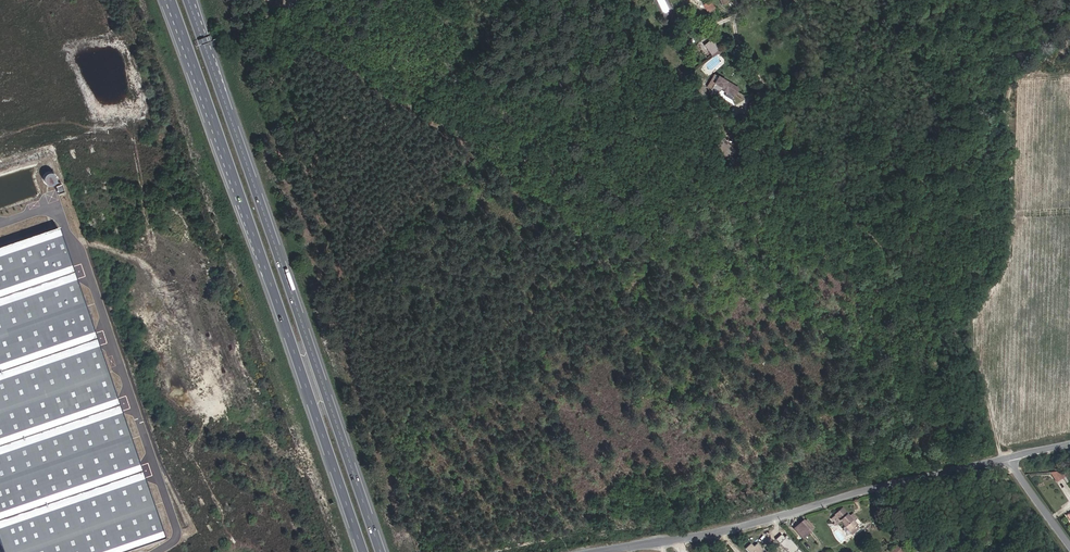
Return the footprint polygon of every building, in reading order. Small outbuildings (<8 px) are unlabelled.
[(710,12),(716,9),(712,0),(705,0),(710,12)] [(689,11),(693,19),(703,14),(699,6),(689,11)] [(696,47),(702,55),(709,50),(702,42),(696,47)] [(697,94),(705,83),(701,81),(692,95),(695,97),(697,94)] [(718,106),(724,96),(705,83),(697,94),(699,95),(699,97),(701,98),(703,98),(704,99),(707,98),(709,94),(715,98),(712,102),(718,106)] [(715,147),(728,153),(732,145),(720,138),(715,147)] [(709,153),(715,148),(707,140),(701,145),(709,153)] [(715,148),(709,153),(714,158),(720,153),(715,148)] [(54,183),(54,172),(41,172),(41,183),(54,183)] [(59,230),(0,250),(0,538),(5,551),(132,551),(167,540),(59,230)] [(1057,474),(1063,470),(1060,466),(1051,467),(1057,474)] [(847,510),(838,517),(844,524),(845,523),(856,535),(863,529),(857,523),(853,518),(847,510)] [(844,524),(838,517),(835,520),(841,526),(844,524)] [(811,529),(815,534),(818,531),(810,523),(807,525),(810,528),(811,529)] [(807,525),(805,528),(812,536),(815,534),(811,529),(810,528),(807,525)] [(806,542),(812,536),(805,528),(803,526),(797,532),(806,542)] [(784,537),(781,533),(775,539),(788,551),(792,551),(797,547),(785,535),(784,537)] [(749,551),(765,551),(757,543),(754,546),(751,543),(745,547),(749,551)]
